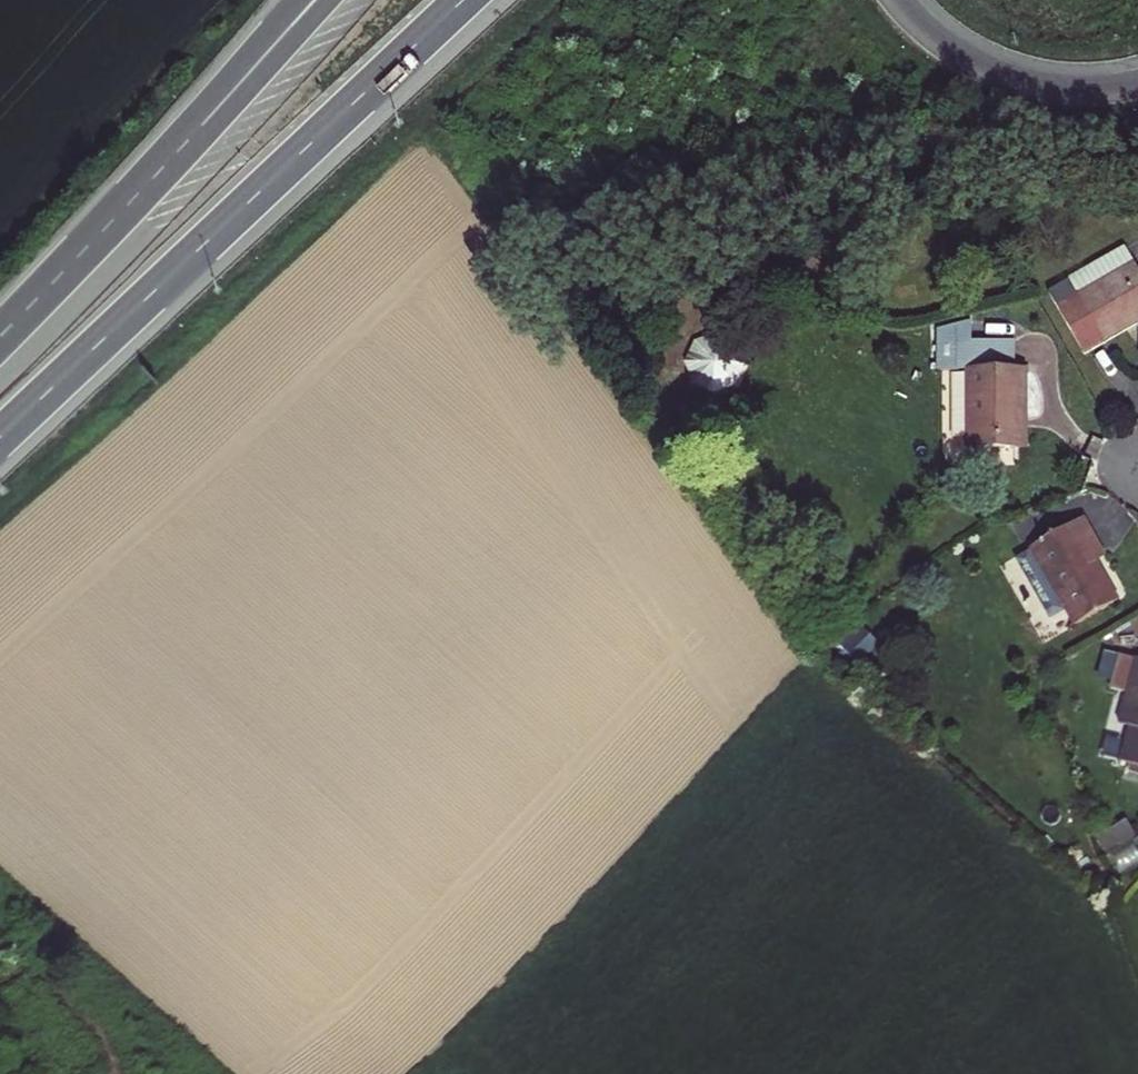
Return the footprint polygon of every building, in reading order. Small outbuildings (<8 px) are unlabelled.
[(1133,264),(1121,242),(1048,283),(1067,316),(1084,347),(1115,331),(1137,318),(1137,272),(1133,264)] [(950,451),(989,451),(1023,451),(1024,406),(1024,365),(1011,364),(1011,337),(951,336),(950,451)] [(753,361),(701,343),(690,375),(742,393),(753,361)] [(1081,517),(1027,549),(1073,625),(1115,600),(1094,563),(1087,550),(1097,545),(1081,517)] [(1101,552),(1097,545),(1087,550),(1094,563),(1104,557),(1101,552)] [(1134,652),(1133,655),(1117,651),(1109,683),(1124,687),(1115,720),(1127,724),(1118,758),(1137,764),(1137,653),(1134,652)]
